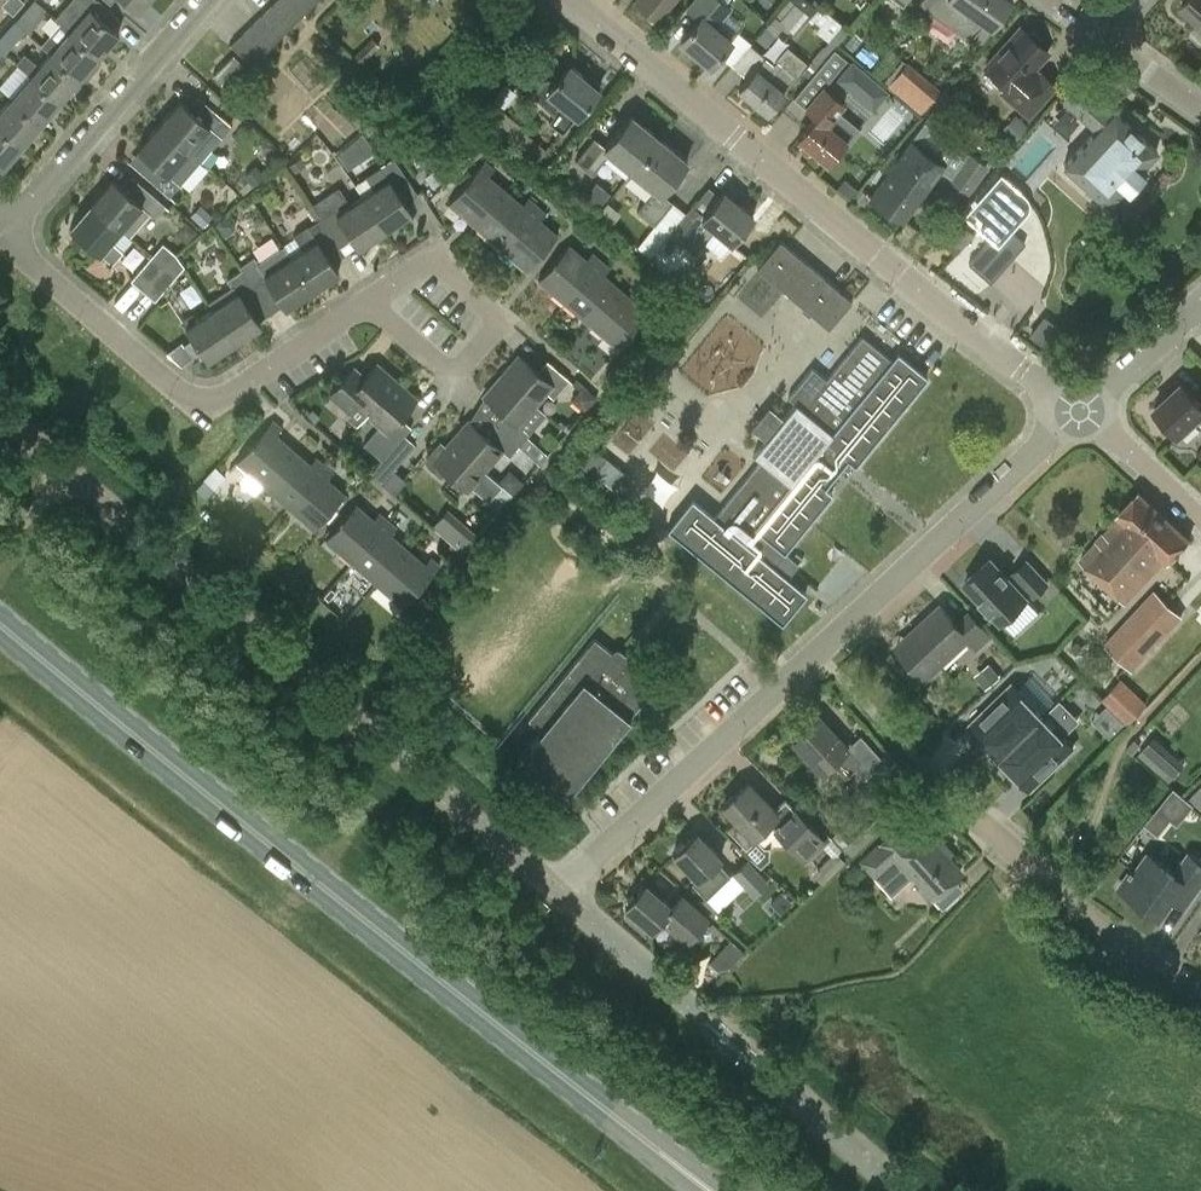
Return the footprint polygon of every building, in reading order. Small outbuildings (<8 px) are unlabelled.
[(78,20),(64,7),(56,16),(100,54),(119,33),(108,23),(117,14),(101,0),(96,0),(90,7),(89,7),(78,20)] [(138,11),(147,0),(125,0),(138,11)] [(289,0),(276,0),(272,4),(293,24),(303,14),(289,0)] [(303,14),(313,4),(309,0),(289,0),(303,14)] [(633,2),(656,21),(674,0),(635,0),(633,2)] [(698,19),(680,41),(709,65),(722,49),(736,60),(732,65),(733,66),(751,44),(734,32),(729,38),(716,27),(732,7),(724,0),(692,0),(685,8),(698,19)] [(824,7),(822,10),(810,0),(793,0),(811,15),(810,17),(819,25),(815,30),(827,40),(817,53),(824,59),(836,45),(849,28),(824,7)] [(920,2),(979,45),(991,29),(1012,0),(921,0),(920,2)] [(1180,8),(1200,27),(1200,0),(1187,0),(1180,8)] [(769,22),(757,37),(763,43),(772,32),(775,35),(784,25),(788,28),(803,9),(794,2),(780,19),(775,15),(769,22)] [(272,4),(262,14),(282,35),(293,24),(272,4)] [(262,14),(252,24),(272,45),(282,35),(262,14)] [(69,30),(59,42),(50,34),(43,42),(41,44),(51,52),(51,51),(81,76),(87,70),(89,72),(92,72),(99,65),(99,61),(96,59),(100,54),(56,16),(55,18),(69,30)] [(0,37),(0,43),(9,51),(26,30),(28,32),(30,30),(17,19),(16,20),(15,19),(0,37)] [(252,24),(241,34),(261,55),(272,45),(252,24)] [(1033,69),(1048,52),(1041,46),(1041,40),(1033,33),(1028,34),(1021,28),(985,67),(1006,86),(1002,92),(1028,115),(1055,85),(1041,73),(1040,75),(1033,69)] [(261,55),(241,34),(230,45),(250,65),(261,55)] [(363,62),(380,44),(371,35),(354,54),(363,62)] [(9,51),(0,43),(0,61),(9,51)] [(751,44),(733,66),(748,77),(738,89),(767,113),(784,92),(783,92),(807,61),(787,46),(774,62),(751,44)] [(25,53),(19,60),(63,98),(81,76),(51,51),(51,52),(39,65),(25,53)] [(241,65),(233,56),(212,77),(221,85),(241,65)] [(17,62),(31,74),(13,96),(12,97),(41,123),(63,98),(19,60),(17,62)] [(941,88),(907,61),(887,85),(921,113),(941,88)] [(569,64),(554,82),(549,78),(542,79),(534,89),(534,96),(554,113),(548,120),(562,132),(575,117),(576,117),(599,89),(569,64)] [(846,140),(845,140),(854,130),(835,113),(845,103),(824,85),(835,73),(824,64),(794,98),(815,116),(797,138),(827,163),(846,140)] [(846,97),(877,122),(897,98),(867,72),(846,97)] [(1113,110),(1078,79),(1059,99),(1094,130),(1062,165),(1106,205),(1157,150),(1113,110)] [(12,97),(0,110),(0,126),(22,145),(41,123),(12,97)] [(196,98),(188,108),(179,100),(158,124),(200,160),(231,124),(220,114),(196,98)] [(521,124),(501,109),(489,125),(508,140),(521,124)] [(1015,113),(1001,130),(1014,142),(1028,125),(1015,113)] [(631,115),(605,147),(593,138),(576,160),(592,173),(608,153),(631,172),(659,138),(631,115)] [(137,149),(139,150),(129,161),(170,196),(200,160),(158,124),(137,149)] [(0,126),(0,167),(2,168),(22,145),(0,126)] [(363,134),(335,148),(344,166),(372,151),(363,134)] [(659,138),(631,172),(654,190),(637,211),(654,225),(673,201),(661,192),(687,161),(659,138)] [(944,165),(910,141),(869,197),(903,222),(944,165)] [(969,151),(950,179),(970,194),(990,165),(969,151)] [(374,188),(362,196),(384,230),(411,212),(402,198),(415,190),(402,170),(394,157),(366,176),(374,188)] [(474,225),(505,190),(488,176),(493,169),(484,161),(448,203),(474,225)] [(111,179),(90,203),(121,229),(132,239),(132,238),(129,235),(149,212),(154,216),(164,203),(145,187),(128,176),(120,186),(111,179)] [(723,191),(720,194),(709,185),(670,231),(666,229),(647,254),(652,257),(670,234),(695,254),(704,242),(721,254),(730,242),(731,243),(732,241),(753,216),(723,191)] [(362,196),(351,204),(338,186),(312,204),(321,217),(320,218),(340,247),(352,239),(358,247),(384,230),(362,196)] [(505,190),(474,225),(501,248),(536,206),(527,198),(522,205),(505,190)] [(121,229),(90,203),(69,227),(100,253),(112,262),(132,239),(121,229)] [(536,206),(501,248),(527,270),(557,235),(539,220),(545,213),(536,206)] [(295,236),(282,245),(312,290),(338,272),(327,255),(340,247),(320,218),(308,226),(307,224),(293,234),(295,236)] [(954,253),(973,232),(959,219),(939,240),(954,253)] [(785,244),(780,240),(757,268),(828,328),(851,301),(840,291),(785,244)] [(176,254),(162,243),(152,255),(130,280),(154,300),(184,266),(176,254)] [(564,302),(600,260),(591,253),(586,259),(568,244),(538,280),(564,302)] [(259,261),(255,255),(240,266),(242,269),(267,305),(279,298),(285,308),(312,290),(282,245),(259,261)] [(978,253),(976,255),(968,248),(950,265),(961,276),(954,283),(973,297),(997,272),(978,253)] [(600,260),(564,302),(591,325),(621,290),(603,274),(609,268),(600,260)] [(228,279),(232,286),(208,302),(212,308),(234,342),(260,324),(253,314),(267,305),(242,269),(228,279)] [(621,290),(591,325),(617,347),(653,305),(643,297),(637,304),(621,290)] [(212,308),(197,318),(193,312),(180,321),(186,326),(185,327),(198,346),(207,360),(234,342),(212,308)] [(691,498),(667,528),(671,532),(781,622),(805,592),(786,577),(798,563),(789,556),(783,551),(831,492),(824,487),(847,459),(854,465),(927,376),(923,373),(897,352),(890,360),(861,336),(826,379),(812,367),(788,397),(795,403),(753,454),(760,460),(714,517),(691,498)] [(517,355),(500,374),(535,405),(536,404),(546,392),(553,398),(569,380),(546,360),(537,371),(517,355)] [(376,363),(359,382),(348,372),(329,395),(349,412),(345,416),(356,425),(365,414),(366,415),(397,381),(376,363)] [(535,405),(500,374),(483,395),(502,411),(493,422),(539,462),(548,453),(527,435),(546,413),(536,404),(535,405)] [(366,415),(378,425),(366,440),(384,456),(370,472),(372,473),(405,436),(404,435),(411,427),(399,417),(416,397),(397,381),(366,415)] [(1182,382),(1154,408),(1178,435),(1198,417),(1200,419),(1200,403),(1182,382)] [(760,435),(776,412),(763,403),(747,425),(760,435)] [(262,484),(293,449),(275,434),(281,427),(272,420),(236,461),(262,484)] [(467,420),(450,440),(485,470),(502,451),(509,456),(518,445),(539,463),(539,462),(493,422),(492,423),(496,426),(487,437),(467,420)] [(415,444),(405,436),(372,473),(382,482),(406,455),(415,444)] [(450,440),(446,444),(440,440),(429,452),(427,456),(426,458),(426,460),(426,462),(428,465),(441,476),(445,471),(467,490),(485,470),(450,440)] [(309,464),(293,449),(262,484),(288,507),(324,465),(315,457),(309,464)] [(594,474),(607,457),(596,449),(583,465),(594,474)] [(620,474),(605,463),(596,475),(611,486),(620,474)] [(332,472),(324,465),(288,507),(314,529),(345,494),(327,479),(332,472)] [(1110,528),(1155,569),(1165,558),(1167,560),(1188,538),(1139,493),(1118,515),(1121,517),(1110,528)] [(351,562),(387,520),(378,512),(373,519),(355,504),(325,539),(351,562)] [(396,528),(387,520),(351,562),(377,584),(408,549),(390,534),(396,528)] [(1155,569),(1110,528),(1081,560),(1125,601),(1155,569)] [(424,563),(408,549),(377,584),(403,607),(439,565),(430,557),(424,563)] [(1048,583),(1046,580),(1028,560),(1016,571),(1016,572),(1010,577),(991,557),(965,582),(1001,621),(1034,591),(1036,594),(1048,583)] [(1155,588),(1104,643),(1133,670),(1184,615),(1155,588)] [(970,609),(955,622),(940,605),(923,620),(926,624),(899,648),(926,678),(968,639),(978,650),(994,636),(970,609)] [(528,718),(542,729),(517,760),(563,797),(654,687),(630,667),(621,660),(594,637),(528,718)] [(974,671),(985,686),(1001,674),(990,659),(974,671)] [(1148,702),(1122,677),(1102,698),(1129,723),(1148,702)] [(1001,715),(980,735),(983,738),(980,741),(992,754),(995,751),(1000,756),(1043,715),(1012,683),(990,704),(1001,715)] [(1074,747),(1043,715),(1000,756),(1005,762),(1002,764),(1014,777),(1017,774),(1020,777),(1041,757),(1052,768),(1074,747)] [(860,733),(846,746),(819,716),(791,741),(820,773),(832,762),(845,777),(855,768),(863,778),(884,760),(860,733)] [(1179,766),(1159,749),(1146,763),(1166,780),(1179,766)] [(785,798),(773,809),(748,782),(722,806),(734,820),(727,827),(746,848),(755,839),(752,837),(767,822),(805,862),(826,842),(785,798)] [(1188,799),(1200,810),(1200,784),(1188,799)] [(909,799),(899,786),(887,796),(898,808),(909,799)] [(1158,832),(1170,816),(1160,807),(1147,823),(1158,832)] [(923,829),(911,840),(897,824),(877,841),(878,843),(858,859),(875,878),(894,861),(908,878),(913,874),(933,895),(943,906),(964,887),(953,876),(960,870),(923,829)] [(729,874),(717,861),(720,857),(696,831),(672,854),(696,879),(692,882),(705,896),(729,874)] [(823,884),(846,861),(835,850),(819,866),(821,868),(814,875),(823,884)] [(1172,871),(1147,854),(1136,870),(1132,867),(1128,871),(1129,872),(1119,887),(1161,916),(1173,899),(1184,908),(1200,885),(1200,859),(1189,850),(1172,871)] [(768,879),(746,857),(731,871),(753,894),(768,879)] [(682,891),(670,905),(645,884),(624,907),(629,912),(625,917),(642,932),(647,927),(651,930),(660,920),(686,943),(710,916),(682,891)] [(730,937),(710,962),(724,973),(744,948),(730,937)]
